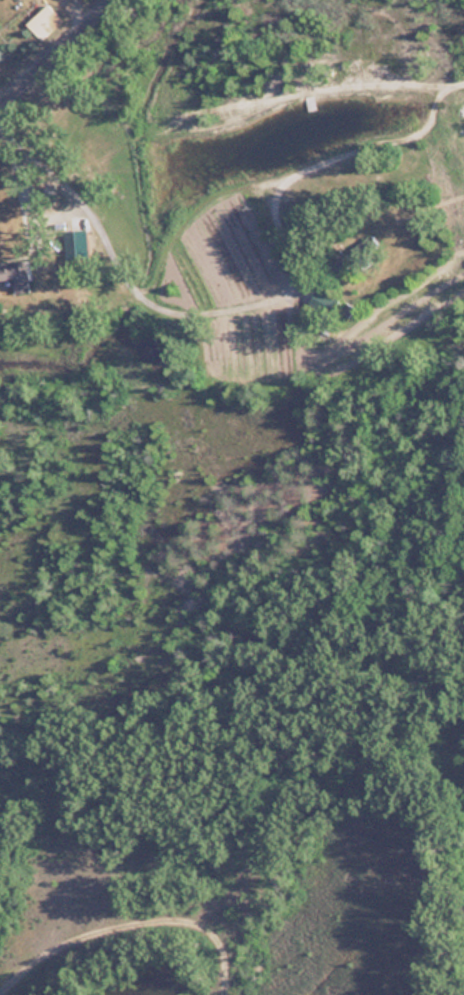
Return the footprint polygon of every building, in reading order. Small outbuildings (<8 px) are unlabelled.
[(25,24),(42,41),(63,20),(47,3),(25,24)] [(86,259),(86,231),(63,231),(63,259),(86,259)] [(333,257),(334,260),(325,266),(331,276),(378,246),(370,234),(333,257)] [(27,264),(0,264),(0,280),(27,280),(27,264)] [(324,315),(335,302),(318,288),(308,300),(324,315)]
